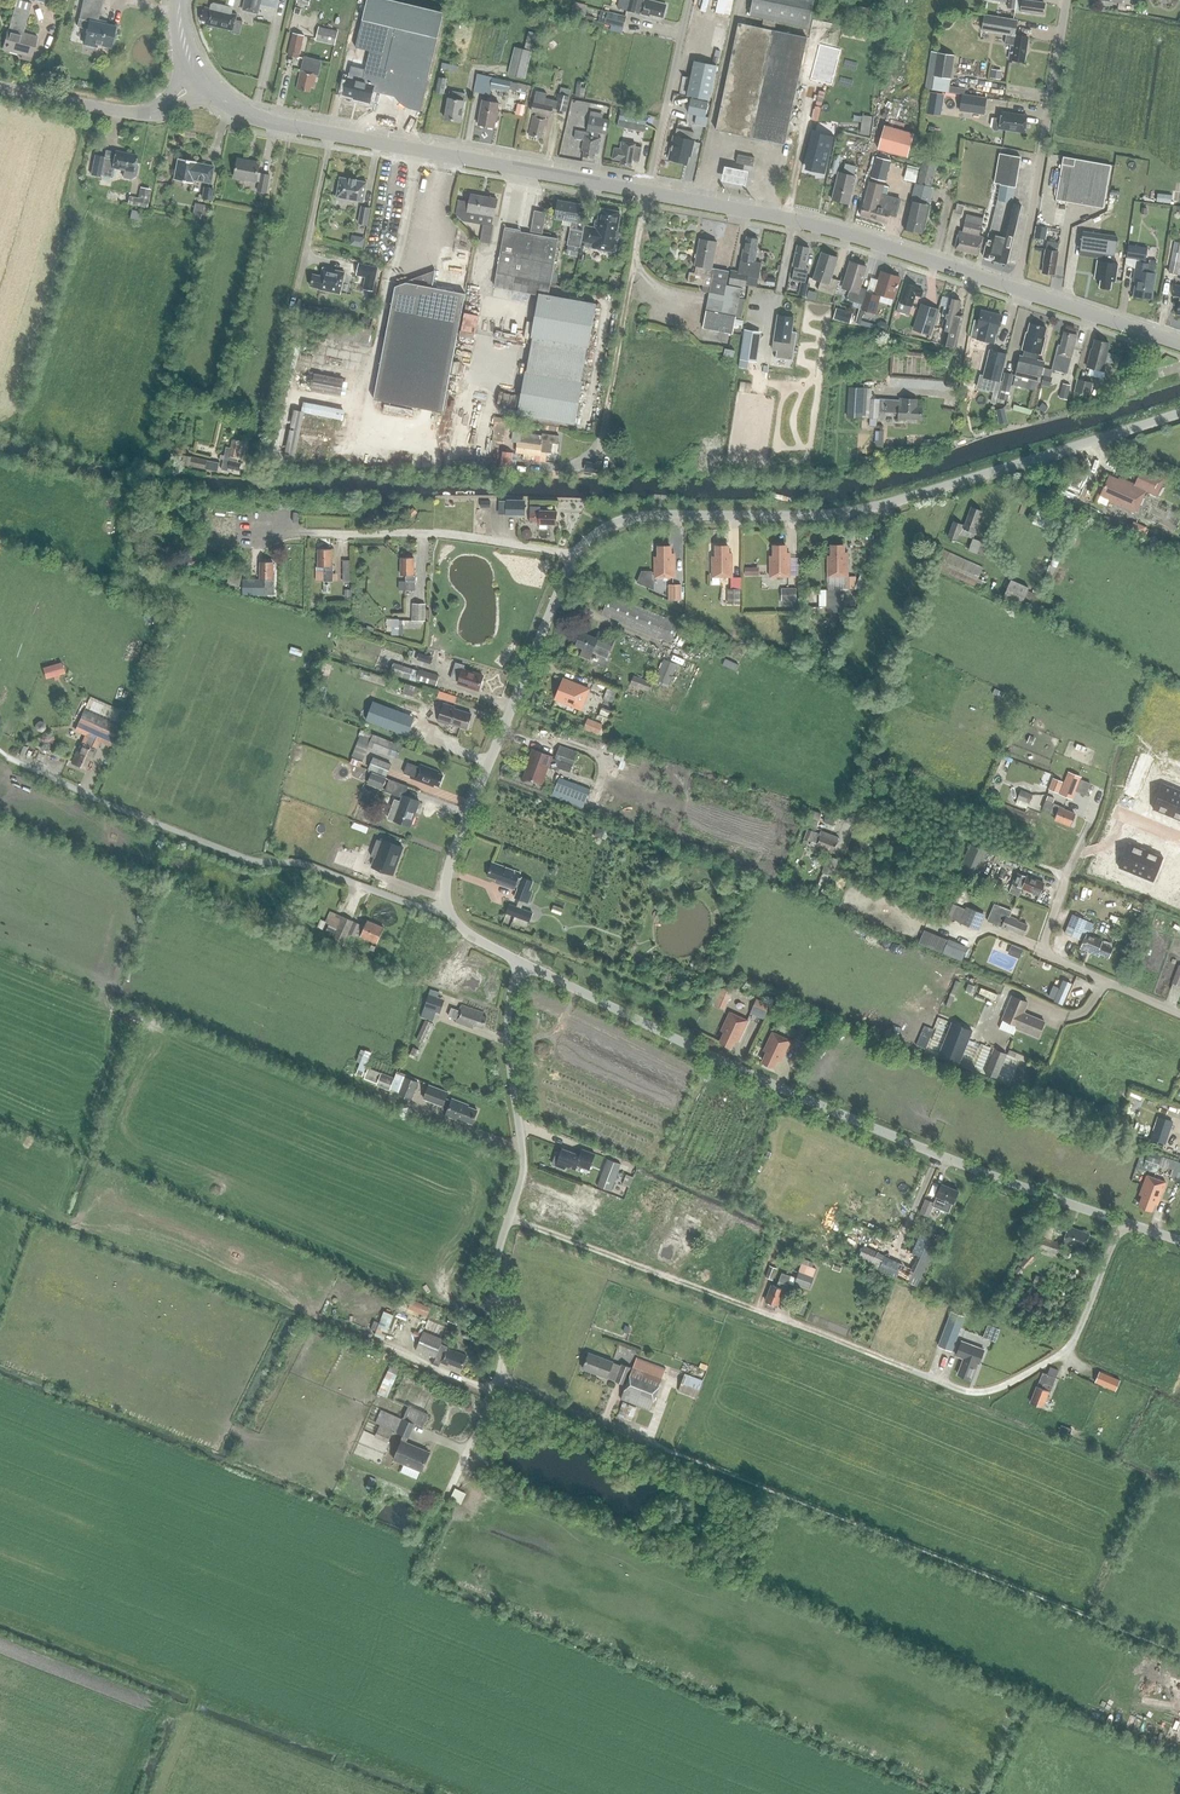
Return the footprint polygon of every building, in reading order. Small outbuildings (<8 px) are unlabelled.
[(29,10),(31,3),(19,0),(16,0),(14,6),(29,10)] [(110,47),(115,27),(97,23),(98,15),(99,15),(102,0),(83,0),(77,26),(87,28),(84,44),(96,47),(97,44),(110,47)] [(232,7),(239,9),(242,0),(233,0),(232,7)] [(258,14),(261,0),(244,0),(242,10),(258,14)] [(343,95),(354,98),(358,99),(358,100),(369,103),(372,90),(395,96),(396,97),(400,102),(405,105),(410,108),(419,110),(419,111),(420,111),(444,12),(394,0),(367,0),(355,47),(370,51),(379,53),(376,66),(367,64),(365,70),(351,66),(348,77),(343,95)] [(626,10),(649,16),(650,14),(663,17),(666,4),(649,0),(629,0),(626,10)] [(714,13),(730,13),(730,0),(714,0),(714,13)] [(809,27),(815,0),(753,0),(749,15),(809,27)] [(1029,0),(1008,0),(1007,8),(1014,9),(1014,10),(1021,10),(1020,12),(1033,13),(1043,14),(1044,3),(1035,2),(1035,1),(1029,0)] [(202,11),(200,20),(202,20),(201,23),(221,28),(221,27),(225,28),(232,30),(231,32),(239,34),(242,22),(236,21),(237,15),(237,14),(232,13),(233,10),(231,7),(213,3),(211,4),(210,8),(205,7),(204,11),(202,11)] [(3,49),(31,56),(36,37),(20,33),(26,11),(29,11),(14,7),(8,29),(3,49)] [(625,16),(607,12),(604,24),(623,28),(625,16)] [(984,15),(981,30),(1006,34),(1005,44),(1010,45),(1008,59),(1023,61),(1027,37),(1014,35),(1016,20),(984,15)] [(716,130),(784,144),(807,38),(774,31),(776,21),(761,18),(759,27),(739,23),(716,129),(716,128),(716,130)] [(702,21),(694,24),(701,40),(708,37),(702,21)] [(315,40),(335,45),(338,31),(319,26),(315,40)] [(527,31),(523,49),(513,46),(506,74),(524,79),(535,33),(527,31)] [(287,55),(298,57),(304,35),(293,33),(287,55)] [(937,52),(933,76),(950,79),(954,55),(937,52)] [(318,75),(322,61),(304,56),(302,66),(304,66),(303,70),(301,69),(296,88),(309,91),(310,87),(313,87),(316,74),(318,74),(317,75),(318,75)] [(687,95),(709,99),(717,66),(694,61),(687,95)] [(827,68),(823,97),(843,100),(848,71),(827,68)] [(436,92),(443,93),(446,79),(439,77),(436,92)] [(508,91),(509,90),(516,92),(516,93),(526,95),(528,86),(518,83),(518,84),(510,82),(492,78),(491,88),(508,91)] [(545,98),(543,104),(533,101),(530,110),(535,111),(534,116),(533,115),(528,135),(541,138),(544,126),(546,126),(548,119),(547,118),(548,112),(551,113),(553,107),(555,107),(554,109),(566,111),(569,96),(570,89),(560,87),(559,94),(558,94),(556,100),(545,98)] [(464,101),(465,94),(449,91),(448,98),(444,118),(460,121),(464,101)] [(928,106),(941,108),(944,94),(930,92),(928,106)] [(962,94),(960,111),(984,114),(986,98),(964,95),(962,94)] [(687,113),(705,117),(709,103),(691,99),(687,113)] [(478,124),(494,127),(499,103),(482,100),(478,124)] [(1001,119),(993,118),(992,127),(994,130),(997,130),(999,129),(1024,132),(1027,116),(1002,112),(1001,119)] [(631,113),(629,122),(645,126),(647,116),(631,113)] [(589,116),(586,130),(591,131),(599,133),(607,134),(609,120),(602,119),(589,116)] [(877,149),(907,157),(913,134),(884,126),(877,149)] [(690,156),(694,141),(692,140),(694,132),(676,128),(675,136),(673,136),(668,159),(687,163),(689,156),(690,156)] [(575,130),(574,138),(583,140),(581,151),(584,151),(583,156),(594,158),(595,153),(598,154),(601,138),(598,137),(599,133),(591,131),(591,133),(585,132),(575,130)] [(823,173),(824,173),(834,136),(833,136),(832,137),(814,132),(814,131),(804,169),(805,169),(805,168),(824,172),(823,173)] [(612,159),(621,160),(620,163),(631,165),(632,160),(639,161),(641,147),(634,146),(635,144),(625,142),(626,140),(623,139),(622,142),(620,149),(614,148),(612,159)] [(111,176),(112,170),(123,173),(123,177),(130,179),(136,175),(137,166),(134,165),(136,155),(115,151),(113,159),(95,155),(91,175),(101,176),(101,174),(111,176)] [(736,163),(752,166),(754,158),(737,154),(736,163)] [(998,200),(995,211),(998,212),(997,217),(993,234),(989,233),(983,257),(993,259),(993,260),(1006,263),(1021,205),(1012,203),(1020,158),(999,155),(994,183),(1001,184),(998,200)] [(870,177),(885,181),(891,160),(876,156),(870,177)] [(1102,207),(1102,208),(1103,208),(1111,165),(1063,156),(1055,200),(1057,200),(1102,207)] [(210,183),(213,166),(200,164),(199,165),(195,164),(195,162),(177,158),(173,180),(191,183),(192,179),(210,183)] [(258,191),(266,193),(269,175),(261,173),(261,174),(258,174),(260,163),(237,159),(234,177),(259,181),(258,191)] [(917,182),(931,186),(936,162),(923,159),(917,182)] [(1166,163),(1165,174),(1179,176),(1179,165),(1166,163)] [(853,176),(856,166),(845,164),(843,173),(838,172),(832,199),(832,200),(832,199),(848,203),(849,204),(855,176),(853,176)] [(915,181),(917,168),(905,167),(903,179),(915,181)] [(749,175),(724,170),(722,184),(746,189),(749,175)] [(356,180),(356,179),(350,178),(350,179),(340,177),(336,197),(363,202),(366,182),(356,180)] [(900,200),(886,196),(889,186),(869,181),(860,216),(887,223),(889,212),(897,214),(900,200)] [(904,229),(923,233),(930,205),(929,205),(933,188),(915,184),(911,201),(904,229)] [(201,198),(211,200),(213,188),(204,186),(201,198)] [(129,195),(128,204),(146,207),(150,190),(140,188),(138,197),(129,195)] [(462,221),(468,222),(470,211),(494,216),(497,199),(471,194),(469,201),(458,199),(455,213),(462,221)] [(568,245),(579,247),(586,215),(578,213),(580,204),(558,200),(555,218),(572,221),(570,229),(571,229),(568,245)] [(191,217),(207,221),(210,206),(195,202),(191,217)] [(362,206),(358,223),(367,224),(370,207),(362,206)] [(615,237),(620,212),(600,208),(598,220),(595,220),(594,227),(585,226),(582,241),(591,243),(590,247),(615,252),(618,237),(615,237)] [(531,231),(542,233),(546,213),(535,211),(531,231)] [(966,214),(962,232),(958,231),(954,249),(979,255),(983,236),(979,235),(983,218),(966,214)] [(480,242),(490,243),(492,226),(483,225),(480,242)] [(1036,236),(1043,238),(1046,227),(1039,225),(1036,236)] [(558,239),(504,229),(494,285),(511,288),(513,274),(551,282),(558,239)] [(1099,261),(1097,260),(1095,278),(1101,279),(1099,287),(1110,289),(1111,280),(1115,281),(1118,263),(1112,263),(1113,259),(1117,236),(1083,231),(1080,254),(1099,257),(1099,261)] [(362,246),(364,237),(351,234),(349,243),(362,246)] [(748,276),(750,276),(758,278),(761,263),(754,261),(757,248),(756,248),(757,239),(747,237),(745,246),(744,246),(741,260),(741,264),(740,264),(739,272),(732,271),(730,283),(737,284),(746,286),(748,276)] [(709,293),(703,327),(732,334),(736,316),(741,317),(745,300),(739,298),(741,288),(726,285),(728,273),(711,269),(716,242),(699,239),(694,265),(696,265),(695,273),(689,272),(687,282),(703,285),(701,291),(709,293)] [(1057,251),(1059,243),(1047,241),(1046,249),(1045,249),(1043,263),(1044,263),(1042,273),(1054,274),(1058,251),(1057,251)] [(1177,274),(1179,259),(1179,243),(1174,241),(1168,272),(1177,274)] [(1126,258),(1145,261),(1147,247),(1128,244),(1126,258)] [(566,254),(577,256),(579,248),(567,245),(566,254)] [(792,279),(805,282),(808,268),(805,267),(809,248),(799,246),(797,259),(795,258),(793,265),(796,266),(796,268),(795,268),(792,279)] [(817,290),(833,295),(838,280),(831,278),(837,257),(821,252),(813,279),(820,281),(817,290)] [(1155,273),(1157,263),(1157,260),(1149,259),(1148,264),(1136,262),(1134,276),(1136,277),(1133,296),(1151,298),(1155,273)] [(862,304),(866,292),(867,289),(860,287),(866,266),(850,261),(842,288),(849,290),(846,299),(862,304)] [(372,291),(378,268),(359,264),(356,275),(366,277),(363,289),(372,291)] [(321,276),(313,274),(310,286),(319,288),(318,289),(340,294),(345,272),(323,267),(321,276)] [(432,287),(435,270),(434,272),(416,278),(415,284),(406,282),(395,286),(373,399),(443,412),(466,293),(432,287)] [(897,285),(900,277),(881,271),(875,292),(893,298),(897,287),(898,285),(897,285)] [(801,282),(798,295),(804,296),(807,283),(801,282)] [(923,290),(917,289),(917,287),(906,283),(900,301),(899,301),(896,311),(908,314),(911,305),(912,306),(915,295),(921,296),(923,290)] [(862,304),(861,309),(873,313),(878,296),(866,292),(862,304)] [(588,347),(596,304),(539,293),(531,337),(532,337),(526,370),(525,370),(517,414),(574,424),(582,380),(581,380),(587,347),(588,347)] [(945,317),(942,330),(946,330),(943,344),(955,347),(962,317),(957,316),(960,300),(950,298),(948,307),(944,306),(941,316),(945,317)] [(919,315),(914,330),(930,335),(935,320),(938,308),(922,303),(919,315)] [(324,308),(322,316),(338,319),(339,311),(324,308)] [(974,320),(970,337),(971,337),(994,343),(994,340),(1001,315),(981,310),(979,321),(975,320),(974,320)] [(774,336),(772,349),(776,350),(775,357),(793,360),(797,332),(791,331),(793,317),(779,315),(778,315),(774,336)] [(326,320),(323,338),(370,347),(374,330),(326,320)] [(1022,349),(1016,370),(1013,384),(1037,390),(1040,376),(1044,362),(1037,360),(1038,353),(1041,354),(1045,337),(1043,337),(1046,327),(1030,323),(1026,338),(1025,338),(1022,349)] [(748,368),(749,360),(756,361),(761,332),(744,329),(739,359),(740,359),(739,366),(748,368)] [(1051,369),(1067,373),(1077,335),(1064,332),(1060,345),(1058,344),(1051,369)] [(1103,371),(1105,361),(1114,363),(1116,355),(1106,352),(1109,343),(1094,339),(1092,349),(1091,349),(1086,367),(1103,371)] [(974,356),(976,345),(967,343),(965,355),(974,356)] [(723,355),(733,357),(734,350),(725,348),(723,355)] [(990,349),(982,377),(1000,382),(1007,353),(990,349)] [(306,388),(343,394),(346,379),(309,372),(306,388)] [(1092,383),(1077,379),(1077,381),(1075,391),(1089,394),(1092,383)] [(1070,385),(1063,383),(1059,398),(1067,399),(1070,385)] [(998,398),(1007,400),(1010,386),(1002,384),(998,398)] [(864,388),(849,387),(847,416),(862,417),(864,388)] [(884,417),(885,412),(899,413),(898,419),(906,420),(906,418),(921,419),(922,408),(916,407),(917,399),(900,398),(899,400),(879,399),(878,404),(870,403),(869,418),(877,418),(878,417),(884,417)] [(294,453),(301,412),(340,419),(342,408),(301,401),(300,410),(293,409),(285,451),(294,453)] [(1006,414),(1004,406),(996,408),(998,415),(1006,414)] [(513,431),(512,441),(518,441),(516,452),(524,453),(523,459),(532,460),(545,462),(547,452),(551,452),(552,443),(557,444),(559,435),(542,433),(542,435),(521,433),(513,431)] [(240,459),(244,441),(232,439),(230,448),(226,447),(221,469),(228,471),(228,468),(239,470),(241,463),(237,462),(238,459),(240,459)] [(497,470),(509,471),(511,452),(500,450),(497,470)] [(183,455),(181,463),(205,468),(206,460),(183,455)] [(1164,479),(1141,469),(1134,485),(1119,478),(1118,480),(1109,475),(1100,495),(1109,499),(1108,501),(1135,513),(1145,490),(1156,495),(1164,479)] [(517,499),(506,499),(506,515),(525,515),(525,501),(517,501),(517,499)] [(540,506),(530,506),(530,522),(539,522),(539,523),(547,524),(547,523),(556,524),(557,512),(540,512),(540,506)] [(976,532),(979,522),(978,522),(981,511),(971,507),(964,528),(962,527),(962,525),(953,521),(948,537),(957,540),(959,533),(972,538),(973,538),(975,532),(976,532)] [(1032,507),(1027,517),(1031,519),(1036,509),(1032,507)] [(1135,534),(1142,537),(1147,527),(1140,524),(1135,534)] [(988,544),(973,538),(972,538),(968,550),(984,555),(988,544)] [(831,545),(831,556),(827,556),(827,576),(848,576),(848,554),(843,554),(843,545),(831,545)] [(654,557),(654,577),(675,577),(674,555),(670,555),(670,546),(658,546),(658,557),(654,557)] [(728,554),(728,546),(716,546),(716,557),(712,557),(712,577),(732,577),(732,554),(728,554)] [(785,546),(774,546),(774,557),(769,557),(769,576),(790,576),(790,554),(785,554),(785,546)] [(982,567),(940,548),(940,549),(941,549),(933,566),(974,585),(982,567)] [(323,581),(333,581),(332,562),(331,562),(330,549),(318,549),(319,566),(316,566),(316,581),(323,581)] [(406,590),(415,590),(415,570),(413,570),(413,558),(401,558),(401,575),(406,575),(406,590)] [(260,562),(260,579),(265,579),(265,588),(261,588),(261,594),(274,594),(274,574),(272,574),(272,562),(260,562)] [(223,567),(221,573),(229,575),(227,584),(239,587),(243,572),(223,567)] [(641,571),(636,582),(651,589),(651,571),(641,571)] [(1003,597),(1021,604),(1028,588),(1010,580),(1003,597)] [(253,583),(242,583),(243,592),(252,593),(252,594),(253,594),(253,583)] [(668,585),(669,600),(681,600),(681,585),(668,585)] [(728,588),(727,603),(740,603),(740,589),(728,588)] [(796,601),(796,588),(781,588),(781,601),(796,601)] [(840,612),(840,590),(826,590),(826,612),(840,612)] [(678,623),(609,594),(601,613),(670,642),(678,623)] [(425,604),(411,603),(411,620),(424,620),(425,604)] [(390,618),(390,634),(402,634),(402,625),(397,625),(397,618),(390,618)] [(747,626),(742,631),(747,637),(752,632),(747,626)] [(576,645),(583,648),(580,656),(589,659),(592,652),(592,651),(607,657),(614,639),(598,632),(596,638),(581,632),(576,645)] [(388,640),(385,647),(405,654),(408,647),(388,640)] [(730,649),(740,653),(743,648),(732,643),(730,649)] [(677,664),(664,659),(654,681),(668,687),(677,664)] [(738,665),(725,659),(722,665),(736,671),(738,665)] [(58,675),(65,673),(61,662),(42,667),(45,679),(53,677),(54,681),(59,679),(58,675)] [(412,668),(393,662),(390,672),(409,678),(412,668)] [(462,669),(464,665),(455,662),(450,679),(459,681),(458,683),(478,690),(483,676),(462,669)] [(329,677),(332,665),(323,663),(320,675),(329,677)] [(435,686),(439,676),(420,670),(417,680),(435,686)] [(649,691),(651,683),(633,676),(631,684),(649,691)] [(556,698),(580,708),(588,689),(563,679),(556,698)] [(417,686),(405,683),(402,693),(414,697),(417,686)] [(603,699),(612,700),(615,690),(605,688),(603,699)] [(454,703),(456,696),(437,689),(435,697),(454,703)] [(373,701),(366,720),(407,735),(411,723),(414,716),(398,710),(373,701)] [(454,707),(444,703),(438,721),(448,725),(449,723),(466,729),(471,713),(454,708),(454,707)] [(601,707),(598,715),(607,718),(610,710),(601,707)] [(84,710),(78,722),(113,738),(119,726),(84,710)] [(602,724),(587,718),(583,729),(598,735),(602,724)] [(41,732),(45,729),(44,723),(39,721),(34,725),(35,730),(41,732)] [(562,731),(560,736),(568,739),(570,734),(562,731)] [(393,742),(373,734),(368,746),(388,754),(393,742)] [(90,748),(94,739),(88,736),(85,745),(80,743),(72,763),(84,768),(89,757),(91,758),(95,749),(90,748)] [(560,759),(572,764),(577,752),(559,745),(555,757),(556,758),(560,759)] [(556,770),(560,759),(556,758),(556,759),(551,757),(551,756),(533,749),(528,762),(529,762),(524,777),(541,783),(547,767),(556,770)] [(610,766),(617,768),(622,753),(615,750),(610,766)] [(627,755),(625,762),(640,765),(641,759),(627,755)] [(390,764),(373,757),(368,768),(386,775),(390,764)] [(403,773),(415,777),(414,779),(432,786),(433,784),(438,786),(442,775),(437,773),(438,771),(420,764),(419,767),(407,762),(403,773)] [(1166,778),(1170,769),(1162,765),(1158,775),(1166,778)] [(1068,771),(1059,794),(1071,799),(1080,776),(1068,771)] [(367,784),(382,790),(386,777),(371,772),(367,784)] [(582,807),(586,799),(589,789),(559,777),(552,795),(582,807)] [(1052,777),(1048,789),(1058,793),(1063,781),(1052,777)] [(404,792),(406,786),(407,787),(408,786),(389,779),(385,791),(398,795),(399,791),(404,792)] [(1164,784),(1153,809),(1169,815),(1179,790),(1164,784)] [(1029,803),(1032,794),(1020,790),(1017,799),(1029,803)] [(1169,815),(1179,820),(1179,790),(1169,815)] [(394,799),(387,818),(394,820),(410,826),(419,801),(403,795),(400,801),(394,799)] [(1054,819),(1070,826),(1074,814),(1063,809),(1064,808),(1053,803),(1054,799),(1048,796),(1042,809),(1056,814),(1054,819)] [(809,810),(807,817),(820,821),(822,813),(809,810)] [(832,853),(838,837),(821,830),(819,833),(807,829),(804,839),(811,841),(812,840),(816,842),(815,846),(832,853)] [(374,857),(371,866),(392,874),(402,847),(386,841),(386,842),(377,839),(371,855),(374,857)] [(1129,843),(1119,867),(1136,874),(1146,850),(1129,843)] [(971,844),(960,869),(977,876),(987,851),(971,844)] [(342,866),(346,853),(337,850),(333,862),(342,866)] [(1146,850),(1136,874),(1152,881),(1163,857),(1146,850)] [(822,872),(831,876),(838,859),(828,856),(822,872)] [(1110,862),(1103,859),(1098,873),(1104,875),(1110,862)] [(487,876),(499,880),(498,883),(514,889),(516,883),(519,885),(514,897),(528,902),(532,891),(529,890),(533,881),(522,877),(521,878),(518,877),(520,872),(492,862),(487,876)] [(954,883),(966,888),(970,878),(958,872),(954,883)] [(1027,876),(1017,873),(1009,891),(1019,895),(1021,889),(1028,892),(1029,890),(1039,894),(1044,884),(1035,880),(1035,879),(1027,876)] [(784,884),(785,884),(790,881),(787,876),(782,879),(784,884)] [(1174,879),(1167,877),(1163,886),(1170,889),(1174,879)] [(951,919),(956,906),(948,902),(942,915),(951,919)] [(1008,929),(1023,934),(1027,925),(1017,921),(1017,920),(1009,917),(1011,911),(994,904),(987,921),(1001,926),(1001,927),(1008,930),(1008,929)] [(979,930),(985,915),(966,906),(959,922),(979,930)] [(517,907),(512,920),(512,922),(526,927),(528,921),(529,922),(533,913),(517,907)] [(1078,938),(1083,941),(1081,946),(1093,951),(1092,953),(1098,956),(1099,953),(1109,957),(1113,948),(1102,944),(1103,941),(1081,932),(1086,921),(1073,915),(1065,934),(1078,939),(1078,938)] [(341,947),(352,921),(342,916),(331,942),(341,947)] [(362,931),(359,929),(357,934),(377,943),(383,927),(367,920),(362,931)] [(354,936),(360,924),(354,921),(348,933),(354,936)] [(942,953),(948,939),(924,929),(918,943),(942,953)] [(1009,945),(1007,953),(1018,956),(1020,947),(1009,945)] [(1177,965),(1171,982),(1171,983),(1179,986),(1179,984),(1179,966),(1177,965)] [(458,966),(452,983),(477,991),(480,982),(483,975),(466,969),(458,966)] [(438,982),(447,985),(452,971),(443,968),(438,982)] [(977,987),(968,984),(965,991),(974,994),(977,987)] [(981,987),(979,993),(995,999),(997,994),(981,987)] [(718,999),(727,1003),(732,992),(723,988),(718,999)] [(435,1012),(439,998),(438,997),(439,992),(430,989),(423,1009),(435,1012)] [(1026,1002),(1010,995),(1001,1019),(1016,1025),(1015,1028),(1037,1037),(1043,1021),(1022,1012),(1026,1002)] [(764,1019),(770,1004),(756,998),(750,1013),(764,1019)] [(483,1012),(461,1004),(458,1011),(451,1008),(448,1016),(456,1019),(455,1021),(473,1028),(474,1024),(483,1027),(486,1017),(482,1016),(483,1012)] [(731,1047),(735,1039),(739,1041),(748,1021),(730,1012),(721,1030),(725,1032),(721,1042),(731,1047)] [(799,1014),(796,1020),(802,1023),(803,1023),(805,1017),(799,1014)] [(422,1042),(431,1022),(425,1019),(416,1039),(422,1042)] [(960,1063),(969,1040),(972,1031),(951,1022),(938,1055),(960,1063)] [(802,1023),(795,1038),(805,1043),(812,1028),(803,1023),(802,1023)] [(791,1041),(772,1032),(764,1050),(768,1052),(763,1062),(774,1067),(777,1059),(781,1061),(791,1041)] [(997,1076),(1006,1053),(994,1048),(985,1071),(997,1076)] [(363,1077),(366,1067),(383,1072),(385,1065),(369,1060),(372,1052),(362,1049),(354,1074),(363,1077)] [(376,1083),(375,1085),(390,1090),(395,1077),(368,1068),(364,1079),(376,1083)] [(395,1077),(390,1090),(398,1093),(405,1076),(396,1073),(395,1077)] [(418,1081),(405,1076),(398,1093),(412,1098),(418,1081)] [(467,1121),(472,1123),(477,1109),(468,1106),(468,1104),(452,1098),(452,1100),(446,1098),(448,1092),(429,1084),(424,1098),(443,1105),(444,1102),(450,1105),(446,1115),(467,1123),(467,1121)] [(1166,1145),(1173,1121),(1157,1116),(1150,1140),(1166,1145)] [(565,1170),(566,1166),(575,1169),(576,1165),(589,1170),(595,1154),(581,1149),(579,1155),(562,1148),(560,1154),(556,1152),(551,1165),(565,1170)] [(1148,1151),(1143,1167),(1156,1171),(1161,1155),(1152,1152),(1149,1151),(1148,1151)] [(597,1186),(611,1191),(621,1164),(607,1159),(597,1186)] [(1172,1178),(1179,1181),(1179,1162),(1178,1161),(1172,1178)] [(1140,1194),(1144,1195),(1140,1205),(1151,1210),(1154,1202),(1158,1203),(1166,1182),(1147,1175),(1140,1194)] [(925,1199),(920,1213),(928,1216),(933,1206),(948,1212),(952,1203),(953,1203),(958,1191),(941,1184),(933,1202),(925,1199)] [(1088,1234),(1075,1229),(1057,1223),(1054,1231),(1065,1235),(1063,1241),(1083,1249),(1088,1234)] [(706,1228),(703,1240),(713,1243),(717,1232),(706,1228)] [(662,1233),(652,1257),(668,1263),(678,1239),(662,1233)] [(879,1269),(916,1286),(936,1241),(919,1234),(911,1253),(917,1255),(911,1268),(884,1256),(879,1269)] [(360,1242),(388,1253),(391,1246),(363,1235),(360,1242)] [(1050,1251),(1056,1253),(1060,1243),(1041,1236),(1037,1249),(1041,1250),(1042,1248),(1046,1249),(1045,1251),(1050,1253),(1050,1251)] [(802,1263),(799,1271),(794,1282),(810,1288),(817,1269),(802,1263)] [(773,1282),(778,1268),(769,1265),(764,1278),(773,1282)] [(777,1305),(781,1294),(783,1294),(790,1276),(781,1273),(776,1286),(772,1284),(766,1301),(777,1305)] [(1036,1274),(1033,1282),(1040,1285),(1043,1277),(1036,1274)] [(431,1307),(412,1298),(407,1308),(427,1316),(431,1307)] [(951,1310),(938,1346),(952,1351),(965,1316),(951,1310)] [(374,1321),(371,1329),(376,1331),(375,1335),(384,1339),(394,1315),(384,1311),(383,1314),(378,1312),(376,1317),(381,1319),(379,1323),(374,1321)] [(991,1340),(995,1341),(1000,1329),(987,1324),(983,1337),(991,1340)] [(449,1362),(461,1367),(465,1355),(447,1348),(448,1346),(440,1343),(442,1340),(422,1332),(416,1350),(435,1358),(436,1355),(442,1357),(440,1362),(448,1365),(449,1362)] [(956,1355),(964,1358),(958,1374),(969,1379),(974,1367),(975,1368),(977,1363),(978,1364),(984,1350),(962,1341),(956,1355)] [(616,1364),(589,1354),(583,1369),(606,1378),(609,1371),(617,1374),(614,1381),(623,1384),(630,1367),(617,1362),(616,1364)] [(665,1369),(636,1357),(621,1398),(650,1409),(665,1369)] [(1099,1371),(1095,1382),(1115,1390),(1119,1380),(1099,1371)] [(1048,1396),(1055,1378),(1042,1373),(1031,1402),(1042,1406),(1046,1395),(1048,1396)] [(702,1381),(684,1374),(678,1390),(696,1397),(702,1381)] [(471,1409),(473,1406),(471,1403),(469,1402),(466,1403),(464,1406),(465,1409),(468,1411),(471,1409)] [(623,1402),(618,1416),(631,1421),(636,1407),(623,1402)] [(408,1436),(409,1436),(414,1423),(402,1418),(402,1419),(381,1409),(375,1423),(379,1425),(374,1435),(388,1441),(393,1429),(397,1431),(396,1432),(403,1435),(400,1440),(401,1441),(394,1459),(422,1471),(430,1451),(406,1441),(408,1436)] [(1059,1432),(1069,1436),(1071,1429),(1061,1425),(1059,1432)] [(465,1502),(469,1492),(458,1487),(453,1497),(465,1502)]
